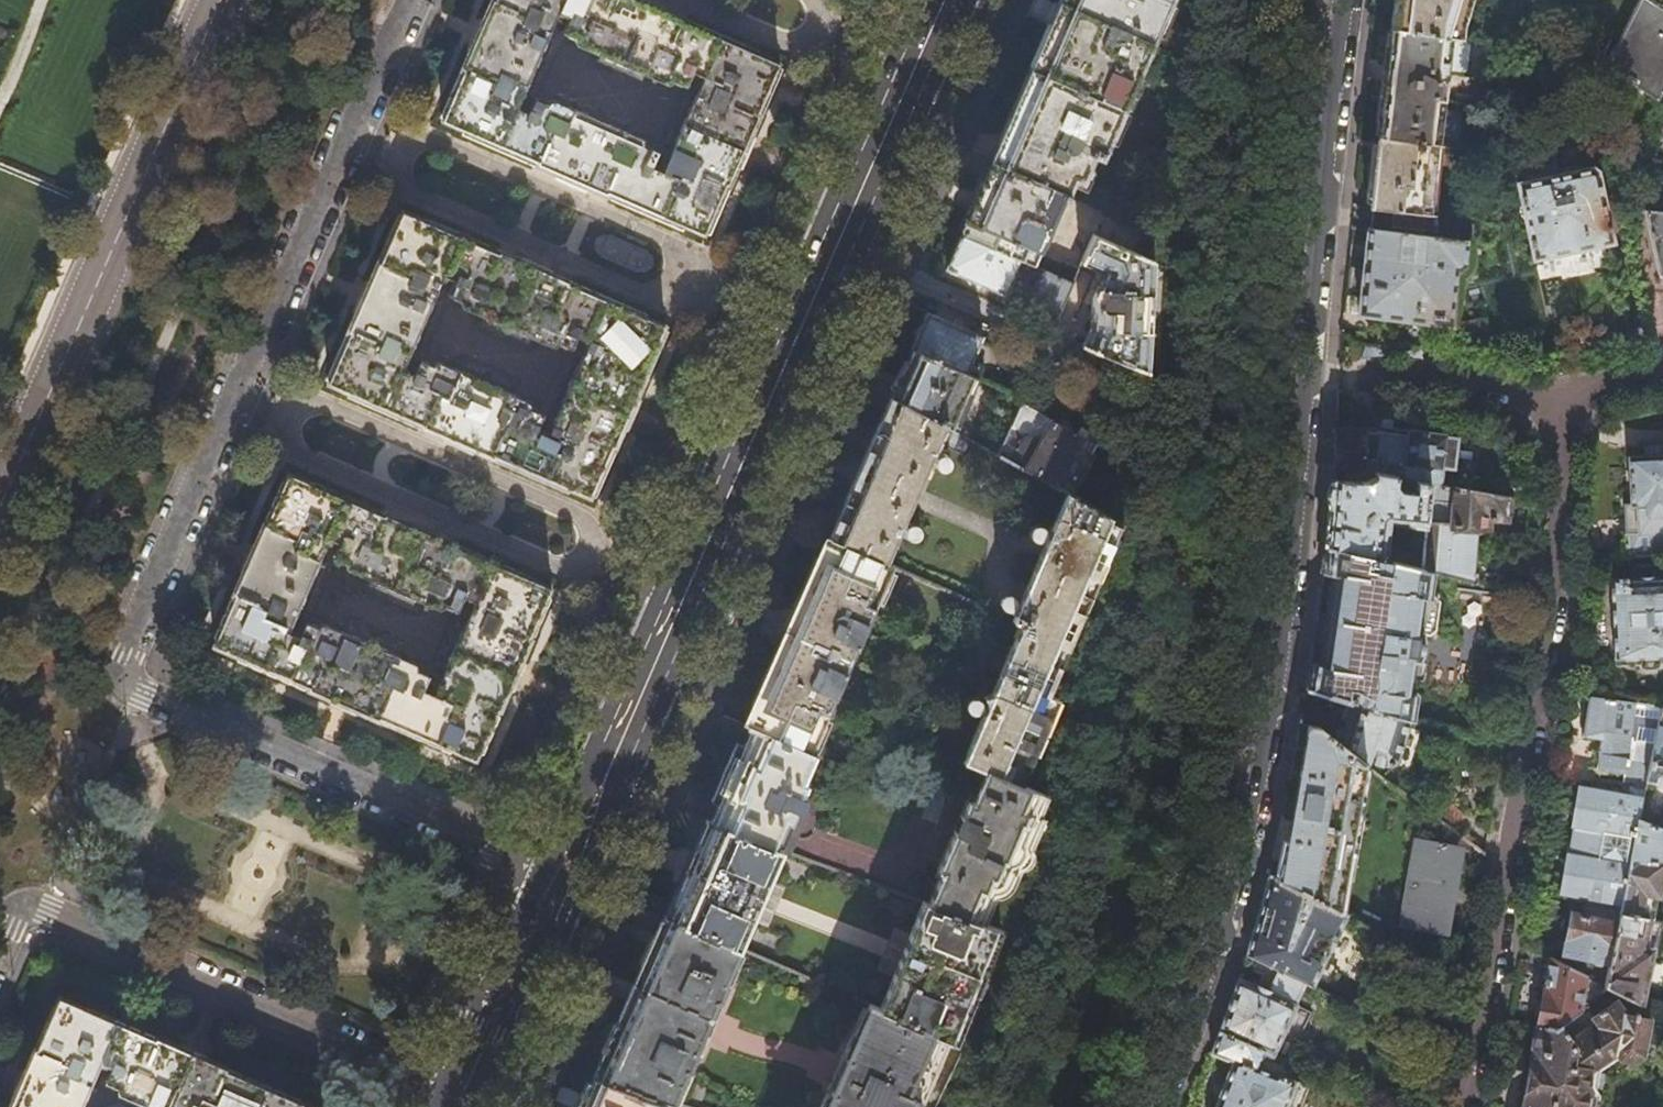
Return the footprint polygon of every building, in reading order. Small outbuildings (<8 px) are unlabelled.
[(537,162),(536,163),(607,194),(608,192),(703,233),(726,183),(727,183),(743,148),(758,113),(757,112),(778,63),(683,21),(683,19),(638,0),(492,0),(479,28),(461,69),(462,70),(440,120),(525,157),(537,162)] [(1029,96),(1000,165),(1064,194),(1065,194),(1075,170),(1083,174),(1092,154),(1100,158),(1135,78),(1131,77),(1150,36),(1153,37),(1169,0),(1070,0),(1029,96)] [(1390,29),(1450,37),(1457,38),(1459,27),(1468,0),(1394,0),(1390,29)] [(1603,68),(1654,98),(1662,84),(1662,0),(1637,0),(1603,68)] [(1470,44),(1450,42),(1450,37),(1390,29),(1384,80),(1378,136),(1438,144),(1446,72),(1466,74),(1470,44)] [(1550,81),(1575,107),(1581,113),(1593,88),(1571,62),(1550,81)] [(1429,221),(1438,144),(1378,136),(1373,179),(1369,214),(1372,214),(1429,221)] [(1466,167),(1484,168),(1492,161),(1494,151),(1469,148),(1466,167)] [(1033,265),(1064,194),(1000,165),(992,162),(971,213),(962,234),(1019,259),(1033,265)] [(1516,185),(1533,261),(1575,251),(1611,244),(1608,232),(1610,231),(1608,225),(1606,225),(1596,173),(1589,169),(1516,185)] [(422,426),(422,427),(441,435),(493,458),(494,456),(590,497),(613,448),(614,448),(631,411),(646,377),(644,377),(666,326),(569,284),(570,283),(499,252),(498,253),(483,247),(402,212),(379,263),(378,263),(364,293),(346,333),(348,334),(326,384),(422,426)] [(1646,212),(1657,275),(1662,276),(1662,213),(1646,212)] [(1469,225),(1429,221),(1372,214),(1371,224),(1371,232),(1368,232),(1363,278),(1359,317),(1433,324),(1451,326),(1453,309),(1457,273),(1459,273),(1464,269),(1469,225)] [(1004,295),(1019,259),(962,234),(951,258),(946,270),(1004,295)] [(1084,345),(1103,352),(1148,371),(1155,262),(1094,235),(1082,262),(1105,272),(1091,303),(1091,329),(1084,345)] [(1070,265),(1064,279),(1073,283),(1079,269),(1070,265)] [(1061,310),(1073,283),(1064,279),(1053,274),(1037,310),(1057,318),(1061,310)] [(917,334),(911,348),(978,377),(983,365),(972,361),(982,337),(926,313),(917,334)] [(1095,371),(1103,352),(1084,345),(1072,340),(1064,359),(1095,371)] [(955,431),(978,377),(911,348),(904,372),(900,383),(891,395),(897,398),(945,425),(955,431)] [(1037,365),(1045,368),(1047,364),(1039,360),(1037,365)] [(884,563),(945,425),(897,398),(866,467),(833,541),(844,546),(867,556),(884,563)] [(998,454),(1066,492),(1071,495),(1095,454),(1087,448),(1092,446),(1094,443),(1095,440),(1095,437),(1093,434),(1091,432),(1081,426),(1077,433),(1021,401),(998,454)] [(1363,470),(1363,434),(1363,430),(1335,429),(1334,459),(1334,469),(1363,470)] [(1407,439),(1363,434),(1363,470),(1374,472),(1395,476),(1416,480),(1428,482),(1440,485),(1442,468),(1448,469),(1450,457),(1453,439),(1447,437),(1447,436),(1437,434),(1410,431),(1407,432),(1407,439)] [(1651,454),(1628,455),(1630,503),(1623,503),(1623,511),(1624,533),(1627,533),(1628,556),(1662,554),(1662,453),(1651,454)] [(1394,483),(1395,476),(1374,472),(1373,477),(1364,483),(1333,479),(1329,507),(1324,546),(1384,561),(1390,520),(1403,522),(1405,525),(1423,527),(1428,482),(1416,480),(1414,492),(1410,491),(1410,485),(1394,483)] [(308,687),(308,689),(334,700),(379,720),(379,718),(476,759),(498,709),(500,710),(517,670),(531,639),(530,637),(551,587),(455,546),(455,544),(407,524),(384,514),(383,516),(288,474),(265,525),(264,524),(248,559),(232,594),(234,595),(212,646),(308,687)] [(1509,497),(1440,485),(1428,482),(1423,527),(1419,569),(1433,573),(1498,588),(1501,570),(1503,561),(1475,558),(1479,525),(1490,526),(1491,515),(1507,518),(1509,497)] [(1116,520),(1071,495),(1066,492),(1012,619),(1021,623),(964,758),(987,769),(1017,782),(1054,696),(1043,691),(1116,520)] [(867,556),(844,546),(833,541),(828,538),(811,576),(795,613),(777,656),(757,701),(747,724),(752,726),(810,751),(891,566),(867,556)] [(1419,569),(1384,561),(1324,546),(1322,572),(1333,572),(1328,613),(1320,664),(1309,662),(1305,688),(1350,701),(1409,719),(1414,692),(1407,690),(1413,658),(1414,658),(1417,654),(1420,647),(1422,638),(1420,632),(1428,634),(1434,630),(1439,602),(1436,597),(1430,595),(1433,573),(1419,569)] [(1662,554),(1628,556),(1628,575),(1612,576),(1612,607),(1614,663),(1636,662),(1638,665),(1640,666),(1643,667),(1656,667),(1660,664),(1661,662),(1662,661),(1662,573),(1662,554)] [(1646,777),(1659,705),(1594,695),(1592,710),(1588,735),(1602,737),(1599,759),(1598,767),(1624,771),(1623,781),(1635,783),(1634,788),(1643,789),(1646,777)] [(1395,760),(1409,719),(1350,701),(1345,719),(1338,744),(1367,766),(1379,776),(1386,766),(1395,760)] [(1659,705),(1646,777),(1662,781),(1662,705),(1659,705)] [(1367,766),(1338,744),(1309,722),(1306,722),(1298,764),(1283,849),(1281,858),(1278,858),(1274,877),(1341,912),(1346,880),(1367,766)] [(810,751),(752,726),(739,755),(735,753),(731,761),(719,789),(723,791),(711,820),(775,846),(784,849),(793,852),(810,811),(804,808),(808,798),(803,795),(808,782),(804,781),(816,753),(810,751)] [(1379,776),(1367,766),(1346,880),(1341,912),(1345,914),(1461,974),(1473,903),(1481,854),(1449,830),(1425,810),(1379,776)] [(1048,795),(1017,782),(987,769),(973,801),(969,799),(939,869),(943,872),(929,903),(984,924),(995,896),(1000,898),(1004,897),(1007,896),(1010,893),(1016,881),(1022,878),(1029,871),(1030,868),(1032,856),(1032,846),(1044,817),(1040,815),(1048,795)] [(1570,813),(1572,813),(1570,823),(1566,852),(1559,897),(1578,900),(1621,906),(1638,818),(1642,797),(1576,787),(1574,798),(1571,798),(1568,800),(1567,809),(1570,813)] [(1460,815),(1436,796),(1425,810),(1449,830),(1460,815)] [(1638,818),(1621,906),(1620,913),(1653,919),(1662,862),(1662,828),(1638,818)] [(741,948),(784,849),(775,846),(711,820),(707,819),(689,859),(665,916),(740,948),(741,948)] [(1345,914),(1341,912),(1274,877),(1267,874),(1258,907),(1245,955),(1254,959),(1301,981),(1310,985),(1345,914)] [(1621,906),(1578,900),(1576,916),(1569,915),(1567,929),(1562,957),(1610,965),(1620,913),(1621,906)] [(1000,930),(984,924),(929,903),(925,902),(879,1007),(887,1011),(938,1032),(943,1035),(956,1040),(1000,930)] [(1653,919),(1620,913),(1610,965),(1606,988),(1639,1005),(1649,955),(1655,956),(1661,920),(1653,919)] [(674,1101),(740,948),(665,916),(611,1038),(595,1075),(666,1099),(674,1101)] [(1544,976),(1535,1026),(1552,1029),(1579,1009),(1585,977),(1547,958),(1544,976)] [(1291,1002),(1301,981),(1254,959),(1249,970),(1259,976),(1254,986),(1237,977),(1229,999),(1217,1033),(1270,1057),(1294,1004),(1291,1002)] [(227,1070),(227,1068),(156,1038),(155,1039),(60,998),(37,1048),(35,1048),(21,1080),(10,1106),(89,1106),(96,1091),(91,1088),(81,1083),(82,1080),(77,1078),(85,1061),(91,1063),(93,1059),(112,1067),(107,1081),(125,1090),(129,1081),(147,1088),(145,1093),(148,1095),(144,1103),(145,1103),(143,1106),(312,1106),(227,1070)] [(887,1011),(879,1007),(868,1002),(823,1106),(912,1106),(943,1035),(938,1032),(887,1011)] [(1647,1015),(1623,1011),(1623,1013),(1615,1011),(1610,1003),(1594,1012),(1588,1003),(1579,1009),(1552,1029),(1535,1026),(1529,1066),(1526,1086),(1527,1087),(1525,1100),(1551,1105),(1551,1106),(1591,1106),(1593,1096),(1604,1096),(1598,1087),(1602,1069),(1621,1055),(1635,1057),(1641,1053),(1647,1015)] [(1294,1083),(1291,1081),(1296,1068),(1270,1057),(1217,1033),(1209,1053),(1232,1062),(1215,1106),(1284,1106),(1294,1083)] [(666,1099),(595,1075),(581,1106),(662,1106),(666,1099)]
